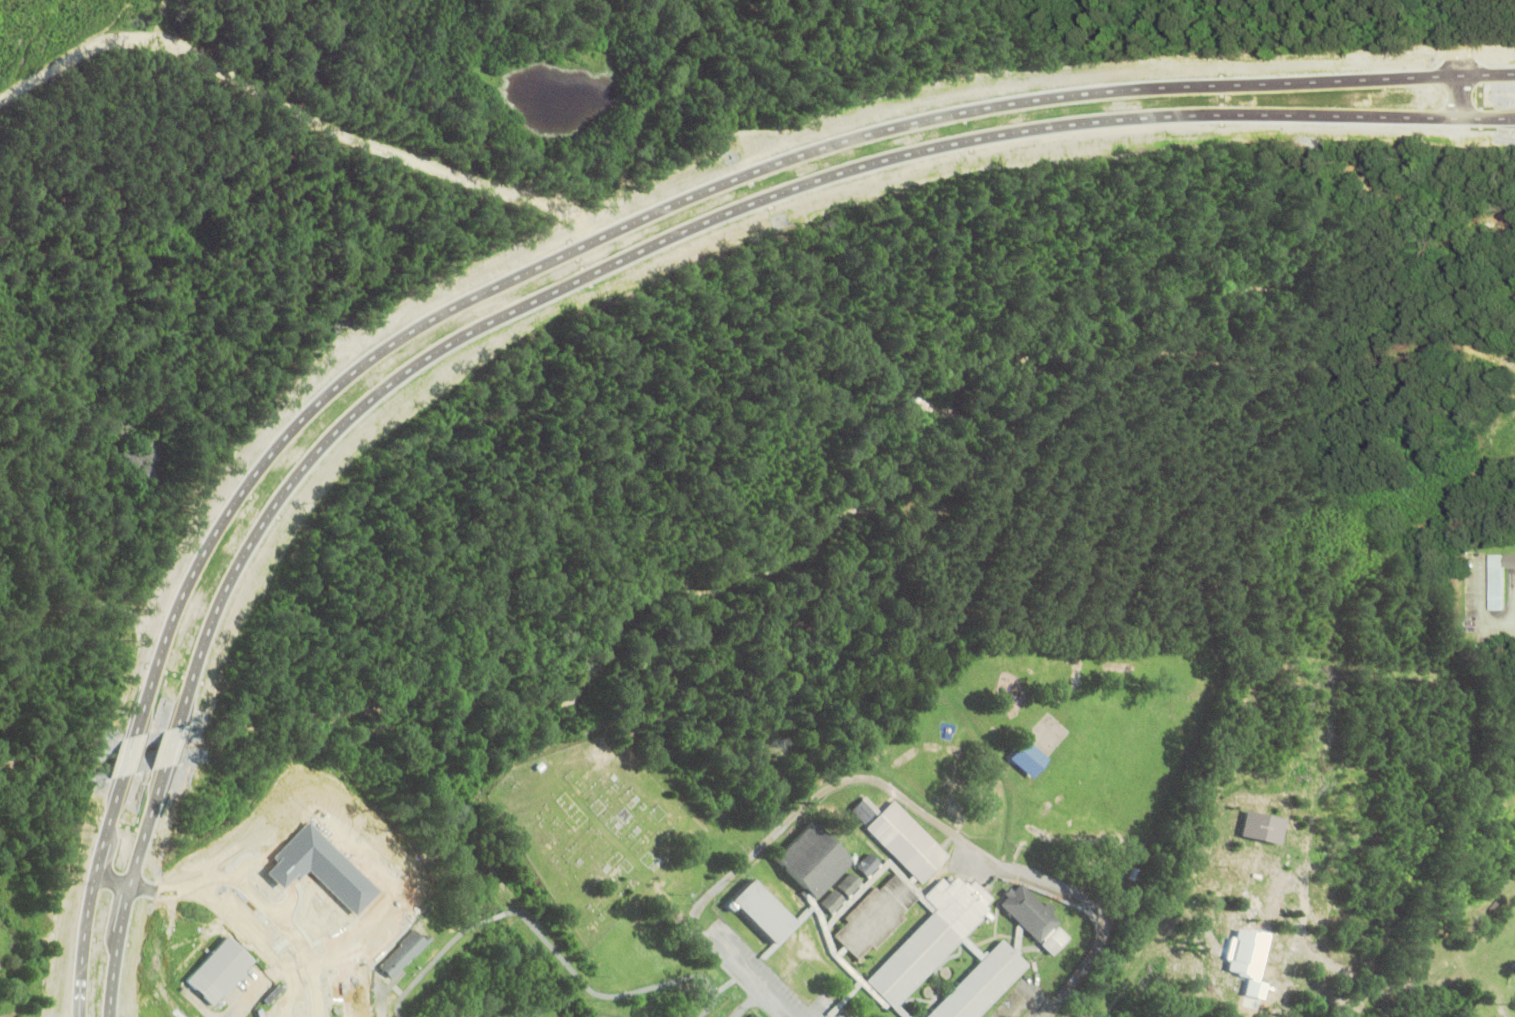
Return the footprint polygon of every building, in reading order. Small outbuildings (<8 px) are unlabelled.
[(1510,554),(1492,554),(1491,610),(1507,610),(1507,561),(1510,561),(1510,554)] [(873,811),(862,822),(848,809),(859,797),(873,811)] [(890,800),(864,827),(919,883),(946,856),(890,800)] [(771,857),(802,887),(798,891),(809,902),(849,860),(807,819),(771,857)] [(868,851),(879,862),(866,875),(855,864),(868,851)] [(849,870),(860,881),(846,895),(835,884),(849,870)] [(892,874),(876,890),(872,885),(842,916),(846,921),(832,935),(857,959),(871,946),(874,948),(904,917),(900,913),(916,897),(892,874)] [(991,898),(985,903),(988,905),(979,914),(981,916),(894,1007),(864,979),(935,906),(924,895),(941,877),(947,883),(954,876),(963,884),(965,881),(968,884),(973,880),(991,898)] [(737,900),(750,913),(748,915),(778,947),(803,923),(759,878),(737,900)] [(1019,882),(1012,889),(1008,885),(1002,891),(1006,894),(998,902),(1038,941),(1058,921),(1050,912),(1054,907),(1047,900),(1042,905),(1019,882)] [(832,887),(843,898),(830,912),(819,901),(832,887)] [(313,959),(338,935),(315,911),(290,934),(313,959)] [(1058,926),(1041,943),(1052,955),(1069,938),(1058,926)] [(409,928),(374,964),(389,978),(423,942),(409,928)] [(222,935),(252,963),(213,1006),(183,978),(222,935)] [(924,1016),(976,1016),(1028,964),(1001,938),(924,1016)]
